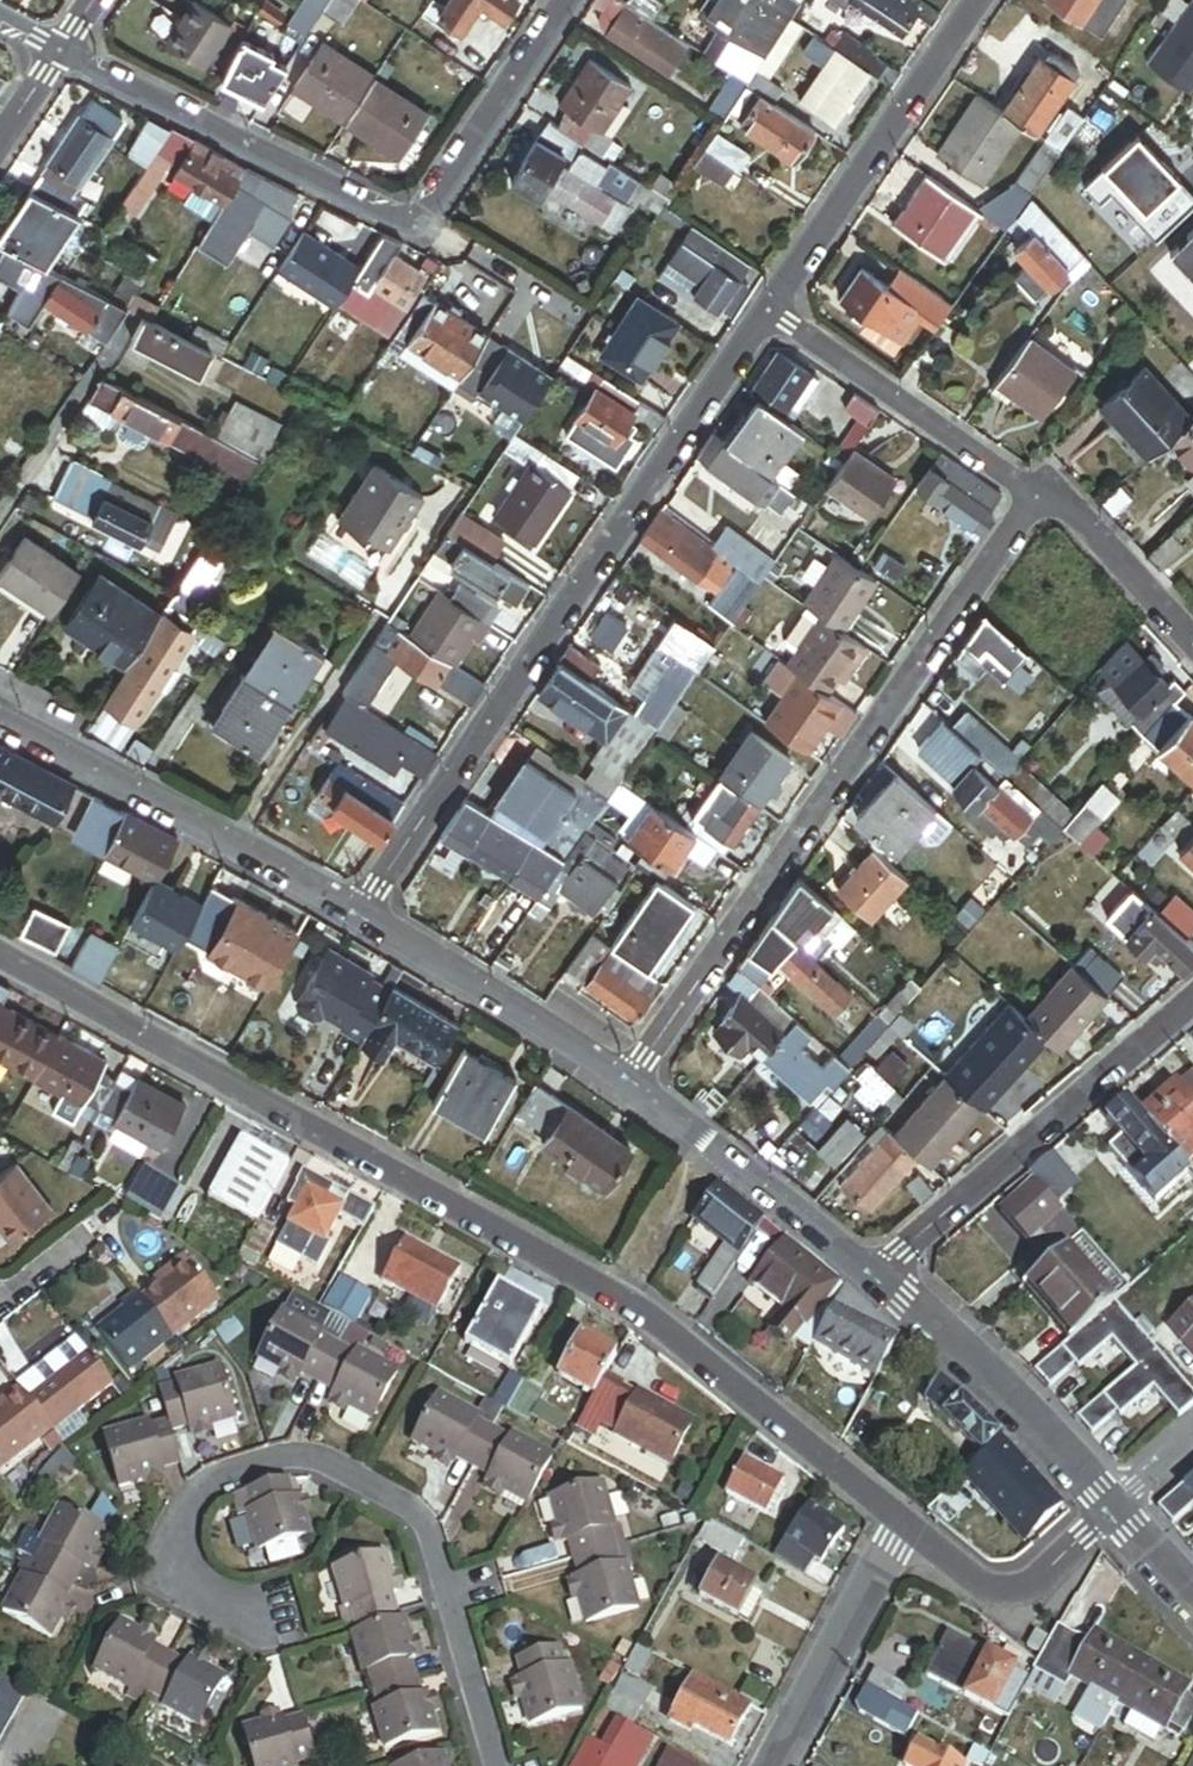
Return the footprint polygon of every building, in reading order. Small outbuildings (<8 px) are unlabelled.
[(328,0),(304,0),(289,22),(307,34),(318,16),(328,0)] [(318,16),(340,30),(357,3),(352,0),(328,0),(318,16)] [(368,10),(374,0),(352,0),(357,3),(368,10)] [(368,10),(378,17),(386,5),(378,0),(374,0),(368,10)] [(513,0),(450,0),(436,20),(459,36),(474,14),(479,18),(483,12),(500,23),(515,1),(513,0)] [(590,4),(603,13),(608,16),(618,0),(593,0),(590,4)] [(608,16),(616,21),(626,5),(619,0),(618,0),(608,16)] [(626,5),(653,22),(664,5),(657,0),(630,0),(626,5)] [(716,2),(713,0),(710,0),(700,15),(763,57),(765,53),(787,20),(793,12),(801,0),(718,0),(716,2)] [(848,1),(848,0),(830,0),(843,8),(848,1)] [(917,0),(849,0),(848,1),(864,11),(881,22),(901,36),(914,16),(923,4),(917,0)] [(1081,21),(1095,0),(1049,0),(1081,21)] [(1081,21),(1100,34),(1123,0),(1095,0),(1081,21)] [(1145,66),(1187,95),(1192,87),(1192,0),(1145,66)] [(233,28),(196,3),(168,45),(205,70),(233,28)] [(931,28),(940,15),(923,4),(914,16),(931,28)] [(653,22),(626,5),(616,21),(606,36),(654,67),(674,37),(653,22)] [(881,22),(864,11),(861,15),(878,27),(881,22)] [(802,18),(793,12),(787,20),(796,26),(802,18)] [(606,36),(616,21),(608,16),(603,13),(601,16),(600,19),(599,21),(599,25),(601,29),(603,33),(606,36)] [(796,26),(787,20),(765,53),(778,62),(800,29),(796,26)] [(298,48),(307,34),(289,22),(288,22),(281,34),(298,48)] [(831,32),(824,43),(832,49),(840,38),(831,32)] [(865,71),(874,57),(876,55),(843,33),(840,38),(832,49),(834,50),(865,71)] [(670,78),(690,47),(674,37),(654,67),(670,78)] [(834,50),(832,49),(824,43),(813,37),(801,54),(822,68),(834,50)] [(245,40),(213,104),(250,124),(284,70),(268,60),(271,57),(245,40)] [(291,91),(344,124),(371,80),(371,79),(319,47),(291,91)] [(846,102),(866,72),(865,71),(834,50),(822,68),(798,104),(830,125),(841,109),(846,102)] [(765,53),(763,57),(746,83),(743,87),(752,94),(757,97),(771,106),(781,92),(765,82),(778,62),(765,53)] [(1003,113),(1021,125),(1035,135),(1072,80),(1061,73),(1067,64),(1051,53),(1045,62),(1039,58),(1030,72),(1009,104),(1003,113)] [(866,72),(890,88),(899,74),(874,57),(865,71),(866,72)] [(556,106),(568,114),(597,133),(626,88),(585,61),(556,106)] [(1067,64),(1061,73),(1072,80),(1078,71),(1067,64)] [(1003,100),(1009,104),(1030,72),(1025,68),(1003,100)] [(731,73),(706,112),(720,121),(726,113),(743,87),(746,83),(731,73)] [(371,80),(344,124),(399,158),(419,125),(423,118),(426,114),(371,80)] [(752,94),(743,87),(726,113),(736,119),(752,94)] [(1003,113),(978,96),(937,157),(980,186),(1021,125),(1003,113)] [(792,164),(812,134),(771,106),(757,97),(737,127),(792,164)] [(841,109),(846,113),(851,106),(846,102),(841,109)] [(1070,108),(1046,142),(1061,152),(1084,118),(1070,108)] [(45,175),(75,195),(120,129),(91,109),(45,175)] [(583,146),(598,155),(608,140),(597,133),(568,114),(558,129),(580,144),(583,146)] [(423,118),(419,125),(424,128),(428,121),(423,118)] [(174,132),(148,119),(129,153),(152,167),(174,132)] [(573,162),(583,146),(580,144),(558,129),(550,124),(539,140),(568,159),(573,162)] [(191,138),(175,130),(174,132),(152,167),(126,209),(139,217),(153,196),(155,198),(169,178),(191,138)] [(716,136),(705,154),(734,173),(736,175),(747,157),(716,136)] [(191,138),(169,178),(177,183),(199,143),(191,138)] [(568,159),(539,140),(512,182),(541,201),(548,190),(562,169),(568,159)] [(1128,146),(1153,172),(1159,166),(1134,140),(1128,146)] [(1017,184),(1031,194),(1061,152),(1046,142),(1017,184)] [(246,172),(199,143),(177,183),(224,207),(226,206),(246,172)] [(1096,208),(1107,198),(1153,245),(1192,207),(1192,201),(1159,166),(1153,172),(1128,146),(1080,192),(1096,208)] [(582,152),(568,173),(594,190),(608,168),(582,152)] [(734,173),(705,154),(694,170),(723,189),(734,173)] [(594,190),(568,173),(562,169),(548,190),(571,205),(584,214),(600,224),(614,203),(594,190)] [(276,191),(246,172),(226,206),(228,207),(260,223),(271,204),(275,206),(283,192),(278,190),(276,191)] [(45,175),(32,194),(33,194),(71,214),(82,200),(75,195),(45,175)] [(943,259),(976,210),(971,206),(927,177),(894,226),(943,259)] [(667,201),(641,183),(631,197),(659,216),(662,212),(660,211),(667,201)] [(1016,215),(1028,198),(1031,194),(1017,184),(971,206),(976,210),(1006,230),(1012,221),(1016,215)] [(296,199),(283,192),(275,206),(271,204),(260,223),(254,234),(279,248),(297,218),(289,213),(296,199)] [(33,194),(0,240),(0,245),(6,247),(47,268),(84,221),(71,214),(33,194)] [(1064,268),(1080,255),(1028,201),(1017,217),(1022,222),(1033,234),(1064,268)] [(620,207),(614,203),(600,224),(612,232),(623,216),(617,212),(620,207)] [(584,214),(571,205),(567,211),(580,220),(584,214)] [(260,223),(228,207),(221,222),(252,238),(254,234),(260,223)] [(620,207),(617,212),(623,216),(626,211),(620,207)] [(1022,222),(1017,217),(1016,215),(1012,221),(1017,226),(1022,222)] [(739,282),(748,269),(691,230),(682,244),(739,282)] [(1167,256),(1192,283),(1192,232),(1167,256)] [(305,234),(280,272),(339,308),(346,298),(352,287),(360,276),(363,270),(305,234)] [(1046,285),(1064,268),(1033,234),(1015,251),(1029,266),(1046,285)] [(404,246),(385,237),(363,270),(360,276),(364,279),(357,290),(369,298),(372,292),(384,300),(410,317),(424,296),(427,291),(423,288),(429,279),(397,257),(404,246)] [(719,312),(739,282),(682,244),(668,265),(701,286),(694,297),(718,313),(719,312)] [(47,268),(6,247),(0,258),(0,278),(21,289),(9,312),(30,326),(47,301),(62,311),(71,317),(108,342),(130,309),(113,301),(47,268)] [(146,252),(134,270),(150,280),(162,261),(146,252)] [(1070,274),(1085,261),(1080,255),(1064,268),(1068,272),(1070,274)] [(701,286),(668,265),(658,279),(691,301),(694,297),(701,286)] [(1046,285),(1029,266),(1015,278),(1035,300),(1048,287),(1050,289),(1068,272),(1064,268),(1046,285)] [(888,286),(862,268),(841,300),(857,311),(852,320),(874,335),(879,327),(902,343),(923,313),(939,324),(953,305),(899,268),(888,286)] [(142,291),(150,280),(134,270),(127,281),(142,291)] [(364,279),(360,276),(352,287),(357,290),(364,279)] [(113,301),(130,309),(139,295),(142,291),(127,281),(113,301)] [(748,288),(739,282),(719,312),(728,318),(748,288)] [(357,290),(352,287),(346,298),(373,316),(384,300),(372,292),(369,298),(357,290)] [(162,309),(139,295),(130,309),(147,319),(154,323),(162,309)] [(410,317),(390,348),(488,411),(523,360),(424,296),(410,317)] [(680,321),(641,296),(602,354),(641,380),(680,321)] [(68,323),(71,317),(62,311),(58,317),(68,323)] [(190,342),(154,323),(147,319),(136,342),(202,376),(214,354),(190,342)] [(197,329),(190,342),(214,354),(222,359),(228,346),(197,329)] [(949,339),(935,330),(913,361),(927,371),(949,339)] [(1070,370),(1025,339),(995,383),(1011,393),(1041,413),(1054,395),(1058,389),(1070,370)] [(781,354),(752,395),(760,401),(792,423),(821,382),(781,354)] [(252,355),(246,367),(260,375),(267,362),(252,355)] [(488,411),(463,447),(489,465),(549,377),(523,360),(488,411)] [(319,377),(300,367),(291,381),(284,392),(305,400),(344,420),(353,407),(313,387),(319,377)] [(273,371),(266,382),(284,392),(291,381),(273,371)] [(1166,441),(1187,421),(1142,371),(1100,409),(1102,411),(1115,425),(1145,459),(1166,441)] [(217,437),(105,379),(94,401),(124,417),(152,432),(205,460),(217,437)] [(1011,393),(995,383),(990,391),(1006,401),(1011,393)] [(353,407),(344,420),(351,423),(357,415),(354,413),(370,389),(366,386),(353,407)] [(1058,389),(1054,395),(1059,399),(1064,393),(1058,389)] [(654,439),(667,420),(642,404),(635,415),(598,390),(578,420),(610,442),(615,445),(630,422),(654,439)] [(879,412),(856,396),(846,410),(861,421),(837,456),(845,461),(852,451),(879,412)] [(231,415),(276,437),(282,425),(238,401),(231,415)] [(792,423),(760,401),(728,447),(774,479),(806,433),(792,423)] [(1115,425),(1102,411),(1096,416),(1109,430),(1115,425)] [(217,437),(265,461),(276,437),(231,415),(230,414),(217,437)] [(1166,441),(1192,471),(1192,416),(1187,421),(1166,441)] [(152,432),(124,417),(116,432),(118,439),(138,449),(144,447),(152,432)] [(610,442),(578,420),(567,435),(600,457),(610,442)] [(545,454),(515,434),(505,448),(531,466),(531,465),(535,468),(545,454)] [(245,490),(265,461),(217,437),(205,460),(201,467),(245,490)] [(761,503),(778,515),(793,493),(774,479),(728,447),(713,437),(697,460),(761,504),(761,503)] [(894,481),(852,451),(845,461),(837,472),(826,488),(869,517),(894,481)] [(837,456),(832,452),(824,463),(837,472),(845,461),(837,456)] [(578,477),(545,454),(535,468),(531,465),(531,466),(497,516),(536,542),(569,492),(568,492),(578,477)] [(1001,496),(940,454),(916,489),(963,522),(982,536),(994,519),(991,510),(1001,496)] [(114,482),(73,461),(54,497),(158,552),(178,515),(159,506),(158,508),(113,484),(114,482)] [(424,496),(374,465),(340,519),(389,551),(424,496)] [(30,497),(21,511),(29,517),(38,503),(30,497)] [(1169,535),(1176,542),(1192,526),(1192,513),(1169,535)] [(506,544),(461,514),(448,534),(493,563),(506,544)] [(760,583),(710,548),(661,514),(641,543),(698,583),(700,581),(718,594),(710,606),(711,607),(726,618),(733,623),(760,583)] [(982,536),(963,522),(960,525),(965,534),(977,543),(982,536)] [(760,583),(774,563),(724,528),(710,548),(760,583)] [(375,568),(322,533),(308,554),(360,589),(375,568)] [(493,563),(448,534),(436,554),(453,565),(453,566),(516,607),(529,586),(493,563)] [(0,563),(0,580),(52,616),(79,576),(19,535),(0,563)] [(230,545),(215,535),(174,596),(168,604),(183,614),(189,605),(191,607),(215,572),(212,570),(230,545)] [(1169,535),(1145,557),(1158,571),(1183,549),(1176,542),(1169,535)] [(888,555),(878,570),(896,582),(906,567),(888,555)] [(842,631),(876,583),(837,556),(803,604),(821,617),(842,631)] [(67,627),(126,667),(159,618),(100,578),(67,627)] [(0,580),(0,589),(47,622),(52,616),(0,580)] [(452,598),(492,626),(501,612),(461,584),(452,598)] [(411,637),(456,667),(475,639),(480,643),(492,626),(452,598),(442,591),(411,637)] [(177,624),(183,614),(168,604),(162,614),(166,616),(177,624)] [(722,624),(726,618),(711,607),(707,613),(722,624)] [(796,654),(820,619),(805,608),(784,638),(785,646),(796,654)] [(984,616),(983,614),(961,646),(985,667),(992,658),(1009,673),(1020,660),(1026,654),(1021,649),(984,616)] [(193,635),(177,624),(166,616),(104,710),(132,728),(157,690),(163,680),(170,670),(193,635)] [(394,617),(390,623),(399,628),(403,623),(394,617)] [(842,631),(821,617),(820,619),(796,654),(787,666),(801,675),(829,695),(849,666),(853,669),(867,649),(842,631)] [(657,648),(666,654),(674,659),(693,673),(696,675),(711,653),(715,647),(676,620),(657,648)] [(471,709),(486,688),(456,667),(411,637),(399,628),(390,623),(344,694),(347,697),(366,709),(400,659),(471,709)] [(226,643),(200,625),(193,635),(200,639),(196,645),(216,658),(226,643)] [(267,643),(277,628),(271,625),(262,639),(267,643)] [(63,633),(122,673),(126,667),(67,627),(63,633)] [(324,658),(277,628),(267,643),(245,677),(292,708),(324,658)] [(722,637),(715,647),(711,653),(720,660),(731,644),(722,637)] [(1100,669),(1106,676),(1134,650),(1125,640),(1100,669)] [(985,667),(961,646),(954,656),(977,676),(985,667)] [(600,670),(570,649),(559,664),(562,666),(589,685),(600,670)] [(1142,659),(1134,650),(1106,676),(1108,678),(1142,714),(1170,689),(1167,685),(1155,673),(1142,659)] [(1149,652),(1142,659),(1155,673),(1162,666),(1149,652)] [(666,654),(638,695),(646,700),(674,659),(666,654)] [(654,730),(693,673),(674,659),(646,700),(634,716),(654,730)] [(782,702),(801,675),(787,666),(780,661),(762,688),(782,702)] [(593,731),(613,702),(589,685),(562,666),(542,695),(593,731)] [(170,670),(163,680),(173,687),(179,676),(170,670)] [(842,737),(857,715),(829,695),(801,675),(782,702),(766,725),(803,751),(822,724),(842,737)] [(259,758),(292,708),(245,677),(222,713),(212,728),(227,738),(259,758)] [(1131,722),(1144,736),(1174,703),(1184,691),(1172,680),(1167,685),(1170,689),(1142,714),(1108,678),(1096,690),(1128,725),(1131,722)] [(173,687),(163,680),(157,690),(167,696),(173,687)] [(326,728),(332,732),(393,773),(414,741),(366,709),(347,697),(326,728)] [(654,735),(657,732),(654,730),(634,716),(613,702),(593,731),(608,741),(617,729),(645,749),(654,735)] [(1144,736),(1143,737),(1158,750),(1189,716),(1174,703),(1144,736)] [(686,716),(674,707),(657,732),(654,735),(667,743),(686,716)] [(132,728),(104,710),(93,728),(120,746),(132,728)] [(224,743),(227,738),(212,728),(222,713),(216,710),(203,730),(224,743)] [(958,736),(931,712),(916,729),(963,771),(978,754),(958,736)] [(1189,716),(1158,750),(1192,782),(1192,720),(1189,716)] [(958,736),(978,754),(1002,776),(1003,777),(1018,760),(1005,748),(973,719),(958,736)] [(326,728),(323,726),(311,744),(320,750),(332,732),(326,728)] [(625,777),(645,749),(617,729),(608,741),(592,764),(597,768),(621,784),(625,777)] [(720,780),(759,807),(770,790),(776,782),(790,762),(751,735),(720,780)] [(1005,748),(1018,760),(1028,749),(1015,737),(1005,748)] [(0,748),(0,792),(55,822),(74,787),(0,748)] [(586,781),(538,749),(527,764),(575,796),(586,781)] [(978,803),(1002,776),(978,754),(963,771),(952,783),(976,805),(978,803)] [(318,800),(382,842),(406,805),(342,764),(318,800)] [(575,796),(527,764),(499,806),(547,839),(575,796)] [(611,798),(621,784),(597,768),(587,782),(611,798)] [(934,811),(895,776),(855,820),(894,855),(934,811)] [(1037,807),(1003,777),(1002,776),(978,803),(1012,834),(1017,829),(1037,807)] [(641,788),(625,777),(621,784),(636,794),(641,788)] [(733,845),(759,807),(720,780),(696,813),(693,818),(733,845)] [(591,826),(611,798),(587,782),(586,781),(575,796),(547,839),(541,848),(565,863),(584,836),(587,832),(591,826)] [(782,787),(776,782),(770,790),(777,795),(782,787)] [(1078,843),(1093,857),(1109,839),(1096,828),(1120,801),(1101,783),(1083,803),(1100,818),(1078,843)] [(656,798),(641,788),(636,794),(643,799),(651,805),(656,798)] [(1175,810),(1184,799),(1179,795),(1170,805),(1175,810)] [(126,815),(94,798),(73,838),(105,855),(105,853),(114,837),(126,815)] [(651,805),(643,799),(637,807),(645,814),(651,805)] [(491,818),(466,803),(442,838),(541,896),(561,869),(565,863),(541,848),(491,818)] [(1100,818),(1083,803),(1061,828),(1078,843),(1100,818)] [(651,805),(645,814),(627,840),(672,871),(685,851),(696,835),(686,828),(651,805)] [(491,818),(541,848),(547,839),(499,806),(491,818)] [(1061,828),(1037,807),(1017,829),(1029,840),(1037,831),(1049,842),(1061,828)] [(693,818),(696,813),(691,810),(684,821),(689,824),(686,828),(696,835),(717,850),(725,856),(733,845),(693,818)] [(1155,831),(1180,852),(1175,857),(1192,872),(1192,831),(1171,814),(1155,831)] [(126,815),(114,837),(163,864),(175,841),(126,815)] [(603,834),(591,826),(587,832),(592,836),(598,841),(603,834)] [(717,850),(696,835),(685,851),(706,865),(717,850)] [(163,864),(114,837),(105,853),(154,880),(163,864)] [(589,840),(585,837),(562,870),(593,890),(607,900),(616,887),(628,870),(610,858),(612,855),(589,840)] [(905,880),(872,851),(856,869),(837,890),(870,919),(905,880)] [(833,886),(837,890),(856,869),(852,865),(833,886)] [(309,914),(222,868),(204,899),(265,935),(260,944),(284,959),(290,948),(309,914)] [(562,870),(561,869),(541,896),(538,900),(551,908),(566,886),(574,891),(586,900),(593,890),(562,870)] [(200,905),(154,880),(130,924),(176,949),(200,905)] [(840,918),(797,881),(770,919),(791,938),(809,954),(825,936),(840,918)] [(649,973),(695,907),(658,882),(612,948),(649,973)] [(623,892),(616,887),(607,900),(602,908),(609,912),(623,892)] [(586,900),(574,891),(571,896),(598,914),(602,908),(607,900),(593,890),(586,900)] [(1139,898),(1131,891),(1105,920),(1126,938),(1136,927),(1130,922),(1135,917),(1127,911),(1139,898)] [(1157,914),(1184,937),(1192,927),(1192,914),(1173,896),(1157,914)] [(1152,909),(1139,898),(1127,911),(1135,917),(1140,922),(1152,909)] [(1192,953),(1192,946),(1184,937),(1157,914),(1152,909),(1140,922),(1136,927),(1126,938),(1145,955),(1153,946),(1179,969),(1192,953)] [(56,954),(70,927),(37,910),(23,936),(56,954)] [(1140,922),(1135,917),(1130,922),(1136,927),(1140,922)] [(791,938),(770,919),(746,954),(767,972),(774,962),(791,938)] [(90,932),(71,968),(99,983),(118,947),(90,932)] [(661,984),(591,936),(576,958),(580,961),(589,948),(605,959),(586,986),(635,1021),(661,984)] [(832,942),(825,936),(809,954),(816,960),(832,942)] [(809,954),(791,938),(774,962),(834,1014),(853,993),(816,960),(809,954)] [(374,975),(328,948),(296,1002),(298,1011),(313,1020),(321,1017),(323,1013),(342,1024),(340,1027),(362,1041),(391,991),(372,979),(374,975)] [(576,958),(566,972),(586,986),(605,959),(589,948),(580,961),(576,958)] [(767,972),(746,954),(736,970),(756,988),(767,972)] [(1096,954),(1080,972),(1107,995),(1122,977),(1096,954)] [(1080,972),(1072,965),(1024,1019),(1046,1038),(1059,1050),(1107,995),(1080,972)] [(756,988),(736,970),(726,983),(740,995),(747,1001),(758,988),(756,988)] [(888,1024),(920,987),(910,978),(878,1015),(888,1024)] [(2,1006),(11,990),(0,984),(0,1005),(2,1006)] [(763,1058),(796,1021),(758,988),(747,1001),(740,995),(722,1024),(724,1025),(716,1035),(736,1052),(745,1043),(763,1058)] [(418,1004),(393,989),(391,991),(362,1041),(386,1056),(398,1037),(418,1004)] [(445,1047),(457,1027),(418,1004),(398,1037),(437,1060),(445,1047)] [(33,1079),(56,1036),(2,1006),(0,1005),(0,1061),(33,1079)] [(1009,1005),(946,1076),(980,1106),(983,1109),(1046,1038),(1024,1019),(1009,1005)] [(885,1026),(888,1024),(878,1015),(839,1059),(849,1067),(865,1049),(885,1026)] [(833,1085),(849,1067),(839,1059),(796,1021),(763,1058),(811,1101),(828,1081),(833,1085)] [(885,1026),(865,1049),(875,1058),(895,1035),(885,1026)] [(106,1063),(56,1036),(33,1079),(62,1095),(82,1106),(85,1101),(100,1110),(114,1083),(100,1075),(106,1063)] [(454,1053),(445,1047),(437,1060),(422,1086),(429,1090),(442,1068),(445,1069),(454,1053)] [(464,1050),(432,1104),(483,1134),(515,1080),(464,1050)] [(862,1082),(854,1091),(873,1108),(881,1098),(894,1110),(906,1097),(892,1084),(909,1066),(891,1050),(874,1068),(865,1060),(853,1073),(862,1082)] [(121,1072),(114,1083),(131,1092),(138,1081),(121,1072)] [(946,1076),(893,1135),(917,1156),(928,1166),(980,1106),(946,1076)] [(1183,1169),(1192,1160),(1192,1080),(1190,1076),(1140,1119),(1183,1169)] [(114,1083),(100,1110),(116,1119),(114,1123),(162,1150),(185,1107),(138,1081),(131,1092),(114,1083)] [(568,1108),(535,1084),(519,1112),(549,1134),(568,1108)] [(82,1106),(62,1095),(54,1111),(73,1122),(78,1113),(82,1106)] [(1116,1115),(1128,1105),(1120,1096),(1108,1106),(1116,1115)] [(100,1110),(85,1101),(82,1106),(78,1113),(94,1121),(100,1110)] [(1140,1119),(1128,1105),(1116,1115),(1108,1121),(1124,1139),(1109,1151),(1156,1205),(1189,1176),(1183,1169),(1140,1119)] [(568,1108),(549,1134),(542,1144),(604,1188),(630,1152),(568,1108)] [(116,1119),(100,1110),(94,1121),(110,1130),(114,1123),(116,1119)] [(848,1119),(817,1151),(833,1165),(863,1133),(848,1119)] [(889,1131),(881,1124),(867,1139),(875,1146),(889,1131)] [(893,1135),(889,1131),(875,1146),(847,1177),(841,1184),(870,1209),(917,1156),(893,1135)] [(289,1164),(243,1139),(211,1198),(258,1223),(289,1164)] [(867,1139),(839,1170),(847,1177),(875,1146),(867,1139)] [(76,1154),(66,1172),(81,1179),(90,1162),(76,1154)] [(17,1166),(0,1179),(0,1231),(11,1246),(53,1213),(17,1166)] [(179,1188),(146,1170),(129,1203),(161,1220),(179,1188)] [(308,1190),(344,1209),(350,1197),(349,1197),(334,1189),(304,1173),(287,1206),(297,1211),(308,1190)] [(906,1185),(922,1203),(934,1193),(918,1175),(906,1185)] [(334,1189),(349,1197),(352,1191),(337,1183),(334,1189)] [(743,1255),(758,1231),(764,1222),(721,1184),(704,1203),(693,1216),(728,1243),(743,1255)] [(1023,1219),(1045,1201),(1033,1187),(1003,1212),(1015,1226),(1023,1219)] [(297,1211),(282,1239),(317,1258),(326,1242),(344,1209),(308,1190),(297,1211)] [(371,1202),(360,1196),(352,1211),(363,1217),(371,1202)] [(1051,1225),(1059,1218),(1045,1201),(1023,1219),(1035,1234),(1037,1237),(1042,1233),(1051,1225)] [(1071,1249),(1081,1241),(1061,1217),(1059,1218),(1051,1225),(1069,1248),(1071,1249)] [(1035,1234),(1023,1219),(1015,1226),(1027,1240),(1035,1234)] [(764,1222),(758,1231),(779,1250),(780,1248),(800,1265),(798,1266),(829,1292),(837,1282),(764,1222)] [(1051,1225),(1042,1233),(1051,1243),(1014,1274),(1024,1286),(1069,1248),(1051,1225)] [(278,1233),(265,1226),(250,1253),(263,1260),(278,1233)] [(317,1258),(282,1239),(278,1248),(318,1269),(331,1244),(326,1242),(317,1258)] [(1067,1253),(1113,1307),(1128,1294),(1083,1239),(1081,1241),(1071,1249),(1067,1253)] [(407,1243),(385,1284),(438,1312),(460,1271),(407,1243)] [(743,1255),(728,1243),(699,1286),(716,1299),(743,1255)] [(780,1248),(779,1250),(752,1281),(786,1310),(802,1323),(829,1292),(798,1266),(800,1265),(780,1248)] [(1074,1340),(1113,1307),(1067,1253),(1028,1285),(1074,1340)] [(225,1303),(190,1259),(170,1274),(174,1279),(147,1300),(178,1340),(225,1303)] [(342,1278),(324,1310),(355,1328),(374,1296),(342,1278)] [(802,1323),(786,1310),(768,1331),(787,1347),(793,1340),(809,1351),(810,1348),(843,1287),(837,1282),(829,1292),(802,1323)] [(543,1312),(498,1287),(465,1346),(510,1370),(543,1312)] [(872,1312),(843,1287),(810,1348),(875,1380),(900,1338),(868,1320),(872,1312)] [(147,1300),(142,1294),(126,1307),(129,1311),(102,1332),(135,1374),(178,1340),(147,1300)] [(322,1330),(330,1316),(321,1311),(294,1296),(287,1310),(322,1330)] [(1154,1390),(1180,1419),(1192,1408),(1192,1394),(1113,1307),(1074,1340),(1036,1372),(1051,1389),(1076,1367),(1080,1371),(1113,1342),(1137,1370),(1079,1420),(1094,1437),(1118,1415),(1121,1419),(1154,1390)] [(1192,1333),(1192,1308),(1170,1328),(1182,1343),(1192,1333)] [(319,1382),(339,1346),(322,1336),(325,1331),(322,1330),(287,1310),(285,1309),(259,1357),(283,1370),(298,1378),(299,1379),(302,1373),(319,1382)] [(900,1338),(872,1312),(868,1320),(900,1338)] [(349,1326),(330,1316),(322,1330),(325,1331),(322,1336),(339,1346),(349,1326)] [(367,1336),(349,1326),(339,1346),(356,1355),(360,1350),(367,1336)] [(1182,1343),(1192,1354),(1192,1333),(1182,1343)] [(607,1376),(617,1358),(581,1339),(559,1379),(595,1398),(607,1376)] [(82,1341),(22,1387),(32,1400),(92,1354),(82,1341)] [(356,1355),(339,1346),(319,1382),(337,1392),(334,1397),(335,1398),(349,1406),(374,1419),(399,1371),(360,1350),(356,1355)] [(117,1386),(92,1354),(32,1400),(57,1433),(82,1414),(117,1387),(117,1386)] [(180,1386),(160,1392),(170,1424),(172,1432),(191,1426),(193,1433),(195,1432),(210,1428),(237,1420),(222,1368),(178,1381),(180,1386)] [(294,1384),(298,1378),(283,1370),(280,1376),(294,1384)] [(578,1429),(595,1438),(602,1425),(617,1433),(637,1395),(623,1388),(624,1385),(607,1376),(595,1398),(578,1429)] [(517,1396),(524,1384),(524,1383),(512,1377),(506,1389),(517,1396)] [(1002,1439),(939,1377),(923,1400),(925,1402),(981,1458),(1002,1439)] [(117,1387),(126,1398),(137,1390),(127,1378),(117,1386),(117,1387)] [(546,1396),(524,1384),(517,1396),(508,1413),(530,1425),(534,1418),(564,1434),(572,1420),(542,1404),(546,1396)] [(22,1387),(3,1402),(6,1406),(0,1410),(0,1477),(45,1442),(57,1433),(32,1400),(22,1387)] [(506,1389),(496,1407),(504,1411),(508,1413),(517,1396),(506,1389)] [(670,1468),(694,1423),(639,1393),(637,1395),(617,1433),(615,1438),(670,1468)] [(474,1467),(494,1431),(477,1422),(480,1416),(477,1415),(440,1394),(414,1442),(439,1455),(453,1463),(455,1464),(458,1458),(474,1467)] [(349,1406),(335,1398),(332,1404),(346,1412),(349,1406)] [(496,1407),(485,1400),(477,1415),(480,1416),(477,1422),(494,1431),(504,1411),(496,1407)] [(82,1414),(57,1433),(67,1445),(91,1426),(82,1414)] [(163,1469),(182,1464),(172,1432),(170,1424),(151,1430),(149,1423),(106,1436),(121,1488),(146,1481),(163,1476),(164,1475),(163,1469)] [(211,1434),(210,1428),(195,1432),(197,1438),(211,1434)] [(511,1440),(494,1431),(474,1467),(492,1477),(489,1482),(491,1483),(504,1490),(528,1503),(554,1456),(514,1435),(511,1440)] [(45,1442),(54,1454),(67,1445),(57,1433),(45,1442)] [(1035,1531),(1062,1505),(1002,1439),(981,1458),(974,1465),(1035,1531)] [(449,1469),(453,1463),(439,1455),(435,1461),(449,1469)] [(768,1508),(780,1487),(782,1484),(744,1463),(726,1495),(764,1516),(768,1508)] [(163,1476),(146,1481),(148,1488),(165,1483),(163,1476)] [(1192,1509),(1192,1479),(1160,1508),(1175,1525),(1192,1509)] [(294,1501),(289,1483),(248,1494),(253,1513),(248,1515),(258,1552),(310,1537),(304,1516),(300,1501),(299,1499),(294,1501)] [(504,1490),(491,1483),(487,1489),(501,1496),(504,1490)] [(573,1562),(613,1550),(608,1531),(614,1529),(601,1486),(549,1501),(557,1527),(562,1542),(562,1545),(568,1543),(573,1562)] [(786,1490),(780,1487),(768,1508),(774,1512),(786,1490)] [(300,1501),(304,1516),(310,1515),(306,1499),(300,1501)] [(809,1509),(774,1559),(805,1577),(815,1561),(822,1566),(844,1533),(809,1509)] [(49,1548),(40,1564),(77,1585),(86,1569),(91,1572),(92,1569),(100,1556),(111,1537),(63,1510),(47,1539),(44,1545),(49,1548)] [(678,1515),(659,1520),(662,1533),(681,1527),(678,1515)] [(555,1544),(562,1542),(557,1527),(550,1529),(555,1544)] [(735,1561),(745,1543),(717,1527),(706,1545),(735,1561)] [(47,1539),(34,1532),(22,1554),(30,1558),(40,1564),(49,1548),(44,1545),(47,1539)] [(619,1569),(613,1550),(573,1562),(579,1581),(574,1582),(574,1584),(578,1599),(587,1626),(638,1611),(624,1567),(619,1569)] [(355,1626),(396,1614),(390,1594),(396,1593),(395,1590),(391,1575),(385,1555),(333,1570),(344,1608),(350,1606),(355,1626)] [(105,1559),(100,1556),(92,1569),(98,1572),(105,1559)] [(40,1564),(30,1558),(20,1576),(25,1579),(30,1582),(40,1564)] [(77,1585),(40,1564),(30,1582),(25,1579),(6,1613),(54,1639),(64,1621),(72,1607),(73,1605),(67,1602),(77,1585)] [(739,1617),(754,1590),(757,1585),(719,1564),(701,1597),(739,1617)] [(391,1575),(395,1590),(401,1589),(397,1573),(391,1575)] [(578,1599),(574,1584),(567,1586),(571,1601),(578,1599)] [(764,1596),(754,1590),(739,1617),(750,1623),(764,1596)] [(72,1607),(64,1621),(70,1624),(77,1610),(72,1607)] [(374,1689),(414,1678),(409,1659),(414,1657),(413,1655),(409,1640),(404,1620),(352,1634),(362,1672),(368,1670),(374,1689)] [(150,1694),(170,1657),(154,1648),(156,1643),(154,1641),(140,1634),(121,1624),(95,1671),(131,1690),(133,1685),(150,1694)] [(143,1628),(140,1634),(154,1641),(157,1636),(143,1628)] [(1087,1647),(1059,1630),(1035,1672),(1066,1690),(1072,1681),(1116,1706),(1141,1662),(1094,1635),(1087,1647)] [(1006,1723),(1031,1681),(1015,1672),(1001,1663),(950,1634),(927,1675),(1006,1723)] [(1047,1642),(1036,1636),(1028,1651),(1039,1657),(1047,1642)] [(415,1638),(409,1640),(413,1655),(420,1653),(415,1638)] [(653,1654),(640,1647),(627,1669),(641,1677),(653,1654)] [(520,1682),(524,1697),(532,1723),(583,1709),(570,1665),(565,1667),(559,1648),(519,1660),(525,1679),(519,1680),(520,1682)] [(1022,1661),(1008,1652),(1001,1663),(1015,1672),(1022,1661)] [(191,1662),(206,1670),(209,1664),(195,1656),(191,1662)] [(188,1666),(170,1657),(150,1694),(167,1703),(164,1709),(199,1727),(224,1680),(206,1670),(191,1662),(190,1661),(188,1666)] [(1141,1662),(1116,1706),(1132,1716),(1161,1733),(1179,1743),(1192,1718),(1192,1708),(1181,1702),(1189,1689),(1141,1662)] [(874,1673),(865,1689),(897,1708),(906,1692),(874,1673)] [(30,1693),(2,1678),(0,1682),(0,1748),(30,1693)] [(419,1696),(414,1678),(374,1689),(379,1707),(373,1709),(383,1746),(435,1732),(429,1712),(425,1696),(424,1694),(419,1696)] [(730,1747),(752,1708),(696,1678),(672,1723),(692,1734),(695,1728),(730,1747)] [(626,1679),(608,1710),(634,1725),(652,1694),(626,1679)] [(751,1679),(742,1695),(769,1710),(778,1693),(751,1679)] [(517,1699),(524,1697),(520,1682),(513,1684),(517,1699)] [(859,1716),(904,1743),(917,1719),(898,1708),(866,1690),(856,1708),(859,1716)] [(425,1696),(429,1712),(436,1710),(432,1694),(425,1696)] [(262,1717),(264,1724),(279,1719),(277,1712),(262,1717)] [(1161,1733),(1132,1716),(1123,1731),(1153,1748),(1161,1733)] [(302,1719),(282,1724),(281,1719),(279,1719),(264,1724),(243,1730),(253,1765),(294,1765),(313,1759),(302,1719)] [(616,1722),(599,1751),(587,1744),(574,1765),(640,1765),(653,1744),(616,1722)] [(967,1759),(932,1739),(921,1760),(932,1765),(935,1765),(937,1762),(944,1765),(963,1765),(967,1759)] [(660,1765),(697,1765),(669,1751),(660,1765)] [(988,1760),(972,1751),(967,1759),(963,1765),(985,1765),(988,1760)] [(442,1755),(403,1765),(445,1765),(442,1755)]
